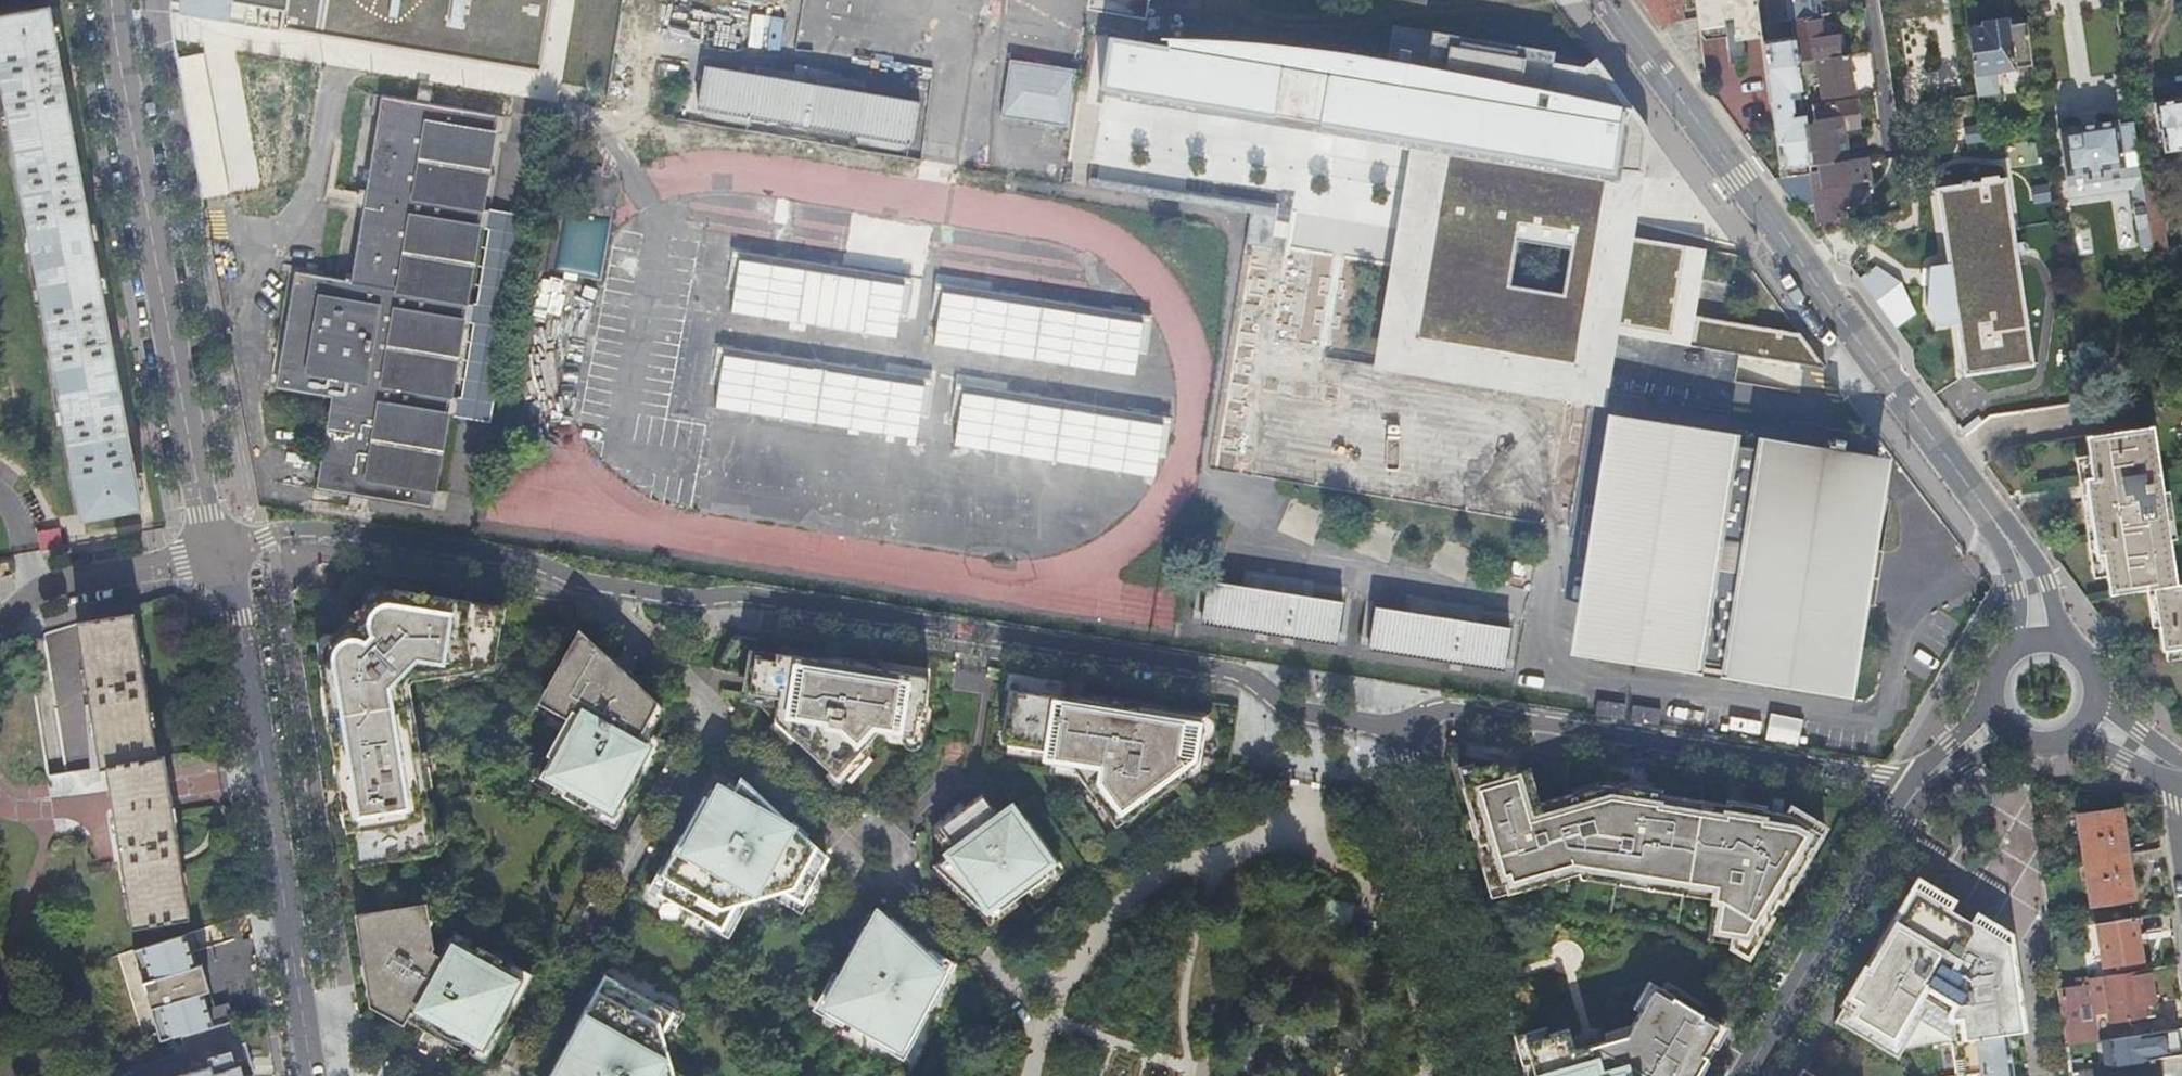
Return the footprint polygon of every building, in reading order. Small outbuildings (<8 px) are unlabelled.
[(180,12),(539,71),(551,0),(180,0),(180,12)] [(1083,30),(1140,40),(1147,0),(1088,0),(1083,30)] [(1658,22),(1659,23),(1667,21),(1682,18),(1679,2),(1679,0),(1642,0),(1658,22)] [(1756,0),(1694,0),(1697,25),(1723,22),(1727,54),(1737,53),(1741,43),(1740,37),(1760,34),(1756,0)] [(1769,22),(1790,19),(1788,6),(1787,0),(1766,0),(1769,22)] [(1820,15),(1826,14),(1824,1),(1821,1),(1788,6),(1790,19),(1820,15)] [(108,334),(112,333),(109,318),(105,319),(83,197),(87,197),(83,179),(80,180),(62,83),(65,82),(63,67),(59,68),(48,7),(0,16),(0,67),(82,516),(140,505),(129,445),(133,444),(130,428),(126,429),(108,334)] [(1834,34),(1831,13),(1826,14),(1820,15),(1823,35),(1834,34)] [(1836,56),(1834,34),(1823,35),(1820,15),(1790,19),(1792,37),(1795,61),(1817,58),(1836,56)] [(1984,30),(1968,32),(1977,98),(1998,95),(1995,73),(2014,70),(2032,67),(2026,24),(2008,27),(2007,21),(1984,25),(1984,30)] [(1272,123),(1279,85),(1296,88),(1290,126),(1507,163),(1489,282),(1413,269),(1398,360),(1592,393),(1596,369),(1601,370),(1605,345),(1600,344),(1603,323),(1617,326),(1616,333),(1824,368),(1801,332),(1684,313),(1685,305),(1694,307),(1704,248),(1634,236),(1600,230),(1608,185),(1617,187),(1619,173),(1644,177),(1648,134),(1647,128),(1645,123),(1595,57),(1560,82),(1557,87),(1548,86),(1554,50),(1393,23),(1387,58),(1333,50),(1280,44),(1226,40),(1173,40),(1166,39),(1166,42),(1172,44),(1171,51),(1107,40),(1098,93),(1272,123)] [(1840,33),(1834,34),(1836,56),(1842,55),(1840,33)] [(1795,61),(1792,37),(1761,41),(1778,166),(1809,161),(1804,124),(1803,114),(1789,116),(1788,111),(1791,111),(1790,104),(1801,102),(1795,61)] [(1853,92),(1848,54),(1842,55),(1836,56),(1817,58),(1822,96),(1853,92)] [(1001,112),(1068,124),(1077,68),(1011,56),(1001,112)] [(698,106),(914,144),(921,102),(706,65),(698,106)] [(1272,123),(1290,126),(1296,88),(1279,85),(1272,123)] [(432,508),(448,413),(451,395),(499,112),(385,94),(353,281),(298,272),(279,385),(333,394),(318,489),(432,508)] [(2164,148),(2181,145),(2181,94),(2179,95),(2179,97),(2154,100),(2158,126),(2161,125),(2164,148)] [(1809,165),(1847,159),(1843,128),(1858,126),(1854,99),(1811,105),(1813,122),(1804,124),(1809,161),(1809,165)] [(2140,247),(2152,246),(2142,183),(2142,181),(2139,181),(2135,150),(2137,150),(2132,118),(2059,129),(2069,198),(2132,189),(2140,247)] [(1817,221),(1833,218),(1832,206),(1867,199),(1864,178),(1867,177),(1864,156),(1847,159),(1809,165),(1810,171),(1812,184),(1814,201),(1817,221)] [(1774,177),(1794,204),(1814,201),(1812,184),(1810,171),(1780,176),(1774,177)] [(1634,236),(1644,177),(1619,173),(1617,187),(1608,185),(1600,230),(1634,236)] [(1251,213),(1252,204),(1090,177),(1088,186),(1251,213)] [(2020,265),(2006,178),(1990,180),(1971,183),(1970,179),(1961,180),(1962,184),(1938,188),(1949,264),(1930,268),(1927,307),(1937,330),(1958,327),(1965,373),(2035,364),(2020,265)] [(2152,246),(2153,254),(2166,252),(2156,180),(2142,183),(2152,246)] [(1245,244),(1271,248),(1278,208),(1252,204),(1251,213),(1245,244)] [(554,273),(599,282),(611,222),(566,212),(554,273)] [(1876,265),(1861,277),(1900,331),(1917,315),(1903,282),(1876,265)] [(798,327),(898,334),(902,281),(801,274),(798,327)] [(1134,377),(1143,324),(1040,308),(1031,361),(1134,377)] [(580,346),(584,316),(570,313),(565,344),(580,346)] [(451,395),(448,413),(478,418),(487,358),(471,355),(465,397),(451,395)] [(892,374),(890,421),(917,422),(917,426),(942,427),(944,376),(892,374)] [(1051,462),(1156,479),(1165,426),(1060,408),(1051,462)] [(1830,453),(1612,419),(1576,645),(1844,687),(1880,461),(1840,455),(1842,446),(1831,445),(1830,453)] [(2177,586),(2154,427),(2086,437),(2092,479),(2084,480),(2095,555),(2104,553),(2110,596),(2156,589),(2165,652),(2181,650),(2181,585),(2177,586)] [(60,527),(36,531),(39,548),(68,543),(68,542),(62,543),(60,527)] [(1202,623),(1337,644),(1344,603),(1209,582),(1202,623)] [(330,651),(322,652),(355,857),(436,843),(430,811),(422,813),(419,792),(417,786),(417,784),(426,782),(420,748),(412,750),(403,704),(401,704),(399,686),(402,682),(409,671),(433,668),(440,667),(442,676),(446,675),(454,674),(453,686),(488,680),(499,610),(498,609),(467,605),(383,591),(381,600),(334,646),(330,651)] [(1368,648),(1503,670),(1510,628),(1375,607),(1368,648)] [(190,915),(164,754),(156,755),(134,612),(78,621),(101,764),(108,763),(134,925),(190,915)] [(66,746),(85,743),(65,629),(45,632),(66,746)] [(613,817),(654,743),(640,736),(647,722),(658,702),(641,686),(605,654),(579,629),(559,665),(568,670),(560,686),(568,690),(552,718),(567,727),(540,776),(613,817)] [(757,639),(732,635),(714,669),(751,676),(748,695),(836,776),(877,732),(898,735),(913,737),(918,708),(924,709),(929,677),(838,663),(826,661),(755,650),(757,639)] [(1188,717),(1010,689),(1001,743),(1047,750),(1046,762),(1072,766),(1094,796),(1110,819),(1136,801),(1138,804),(1162,787),(1164,790),(1190,771),(1187,768),(1197,761),(1201,735),(1185,733),(1188,717)] [(1731,946),(1747,956),(1790,883),(1789,882),(1793,876),(1794,877),(1807,855),(1806,854),(1810,847),(1811,848),(1825,826),(1802,813),(1799,820),(1789,814),(1727,804),(1726,815),(1694,810),(1656,803),(1657,793),(1603,785),(1536,804),(1526,770),(1500,778),(1498,771),(1495,772),(1493,765),(1471,771),(1475,785),(1464,788),(1480,842),(1484,841),(1487,852),(1483,853),(1492,884),(1503,881),(1507,894),(1558,879),(1555,860),(1575,863),(1579,878),(1585,879),(1587,865),(1716,886),(1714,899),(1721,900),(1717,929),(1739,933),(1731,946)] [(70,776),(53,775),(51,793),(68,794),(70,776)] [(770,805),(742,779),(732,796),(720,790),(714,802),(705,797),(682,838),(685,840),(682,845),(678,853),(675,851),(658,881),(664,884),(659,893),(722,928),(735,904),(782,890),(803,901),(827,858),(784,818),(770,805)] [(956,850),(934,866),(984,911),(995,903),(1000,910),(1044,877),(1039,870),(1052,861),(1017,813),(1002,824),(982,795),(963,809),(952,817),(939,826),(956,850)] [(2088,867),(2129,861),(2121,808),(2080,814),(2088,867)] [(2135,897),(2129,861),(2088,867),(2093,903),(2135,897)] [(1880,946),(1835,1021),(1897,1058),(1903,1048),(1960,1040),(2007,1033),(2022,1031),(2009,937),(1989,925),(1986,929),(1935,899),(1937,895),(1917,882),(1894,921),(1896,922),(1881,947),(1880,946)] [(1328,899),(1323,926),(1349,931),(1355,905),(1328,899)] [(465,1041),(483,1051),(524,978),(451,937),(440,955),(433,951),(431,950),(434,947),(430,926),(419,928),(416,913),(361,921),(374,1003),(420,1029),(422,1026),(424,1030),(424,1031),(425,1031),(426,1032),(427,1032),(428,1032),(429,1032),(430,1032),(431,1032),(432,1031),(433,1031),(433,1030),(434,1030),(434,1029),(440,1018),(448,1022),(456,1026),(452,1034),(465,1041)] [(885,925),(873,915),(866,927),(865,926),(824,1000),(831,1004),(827,1011),(894,1048),(898,1041),(905,1045),(945,973),(940,967),(942,964),(891,918),(885,925)] [(2143,963),(2136,915),(2097,921),(2098,930),(2103,964),(2117,962),(2117,967),(2143,963)] [(2098,930),(2097,921),(2081,924),(2082,932),(2098,930)] [(195,964),(186,933),(134,949),(161,1038),(181,1032),(234,1016),(228,1000),(208,1006),(204,992),(212,990),(203,962),(195,964)] [(252,970),(257,968),(254,957),(249,958),(252,970)] [(79,974),(77,967),(70,969),(72,976),(79,974)] [(2154,1014),(2148,969),(2137,970),(2144,1015),(2154,1014)] [(2144,1015),(2137,970),(2089,978),(2090,982),(2094,1010),(2110,1008),(2111,1020),(2144,1015)] [(606,976),(550,1075),(673,1075),(661,1033),(672,1013),(606,976)] [(2090,982),(2060,987),(2068,1044),(2098,1039),(2096,1023),(2094,1010),(2090,982)] [(1530,1075),(1694,1075),(1722,1029),(1700,1016),(1701,1015),(1672,997),(1671,999),(1653,989),(1626,1035),(1574,1050),(1568,1029),(1520,1043),(1530,1075)] [(240,1058),(246,1057),(242,1043),(234,1016),(181,1032),(187,1051),(111,1072),(112,1075),(245,1075),(240,1058)] [(1308,1024),(1304,1024),(1302,1026),(1299,1028),(1298,1031),(1298,1034),(1299,1037),(1301,1039),(1304,1041),(1307,1041),(1310,1041),(1313,1039),(1314,1036),(1315,1033),(1315,1030),(1313,1027),(1311,1025),(1308,1024)] [(2180,1048),(2177,1027),(2128,1035),(2132,1057),(2180,1048)] [(1960,1040),(1965,1075),(2013,1075),(2007,1033),(1960,1040)] [(2098,1039),(2068,1044),(2072,1071),(2106,1066),(2102,1039),(2098,1039)] [(242,1043),(246,1057),(240,1058),(245,1075),(246,1075),(256,1073),(247,1041),(242,1043)] [(95,1052),(97,1058),(103,1056),(101,1050),(95,1052)]
